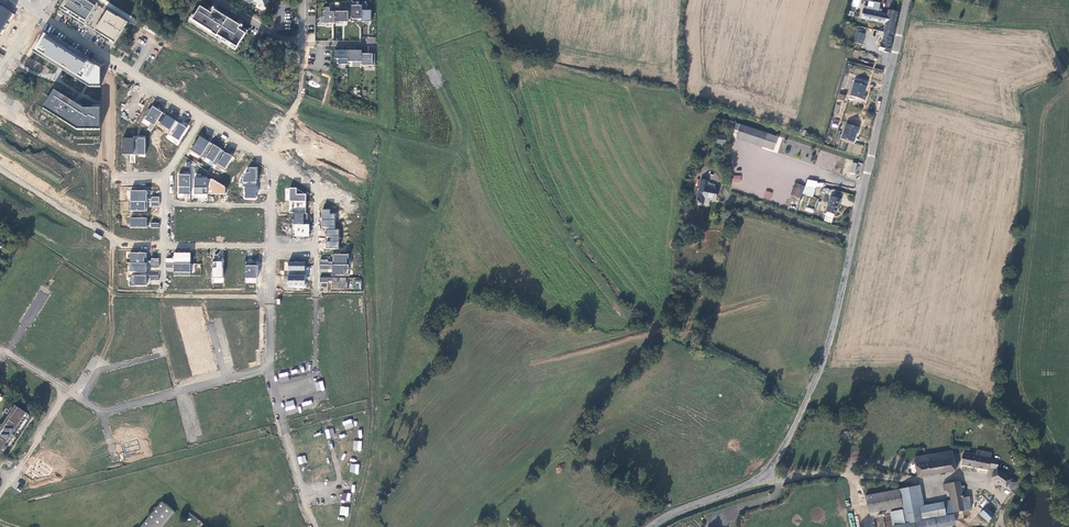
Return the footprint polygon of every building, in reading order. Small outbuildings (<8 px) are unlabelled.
[(60,9),(114,43),(127,23),(90,0),(66,0),(60,9)] [(16,14),(0,5),(0,39),(16,14)] [(362,6),(351,6),(351,18),(352,20),(357,20),(357,22),(362,22),(362,11),(362,6)] [(217,36),(237,48),(245,34),(238,30),(240,27),(214,10),(212,14),(200,7),(192,20),(212,32),(211,33),(217,36)] [(885,25),(885,23),(887,16),(878,14),(880,8),(873,7),(873,9),(864,7),(863,13),(868,15),(867,21),(879,24),(885,25)] [(321,24),(334,24),(334,12),(330,12),(330,8),(323,8),(323,18),(321,18),(321,24)] [(334,12),(334,24),(343,24),(343,21),(348,21),(348,9),(334,9),(334,12)] [(362,22),(371,23),(371,11),(362,11),(362,22)] [(895,26),(897,14),(888,11),(887,16),(885,23),(895,26)] [(892,36),(895,26),(885,23),(885,25),(882,34),(883,34),(891,36),(892,36)] [(855,33),(853,44),(861,46),(863,35),(855,33)] [(878,52),(888,54),(890,48),(891,36),(883,34),(882,47),(879,46),(878,52)] [(45,35),(33,52),(57,67),(61,69),(87,85),(90,86),(102,87),(103,69),(72,51),(45,35)] [(348,62),(348,51),(334,51),(334,59),(338,59),(338,64),(348,64),(348,62)] [(348,62),(361,63),(362,55),(362,51),(356,51),(356,52),(352,52),(352,51),(348,51),(348,62)] [(375,66),(375,55),(362,55),(361,63),(361,67),(367,67),(367,66),(375,66)] [(29,58),(25,65),(35,71),(36,69),(42,73),(46,66),(41,63),(41,64),(29,58)] [(881,83),(883,70),(873,68),(871,82),(881,83)] [(849,97),(864,102),(865,98),(863,97),(867,83),(855,79),(849,97)] [(55,91),(43,109),(79,129),(102,130),(103,108),(85,108),(75,102),(55,91)] [(845,95),(838,93),(836,100),(843,102),(845,95)] [(145,120),(155,126),(157,121),(163,113),(153,107),(145,120)] [(163,113),(157,121),(161,124),(160,124),(170,131),(176,121),(163,113)] [(170,131),(168,134),(179,141),(187,128),(176,121),(170,131)] [(841,139),(855,142),(857,134),(856,133),(857,129),(845,124),(841,139)] [(740,126),(739,130),(736,139),(762,148),(766,135),(740,126)] [(766,135),(762,148),(773,151),(777,138),(766,135)] [(191,150),(201,156),(210,142),(200,136),(191,150)] [(727,138),(718,137),(717,149),(724,149),(724,145),(726,145),(727,138)] [(123,155),(133,155),(133,140),(133,139),(123,138),(123,155)] [(133,140),(133,155),(145,155),(146,140),(146,139),(137,139),(137,140),(133,140)] [(146,140),(145,155),(155,156),(155,144),(151,144),(151,141),(146,140)] [(210,142),(201,156),(206,159),(206,158),(213,163),(221,150),(216,147),(214,146),(214,145),(210,142)] [(853,144),(851,153),(861,155),(863,146),(853,144)] [(213,163),(213,164),(224,171),(226,168),(233,157),(228,154),(227,154),(225,153),(225,152),(221,150),(213,163)] [(242,163),(233,157),(226,168),(234,174),(242,163)] [(243,179),(243,187),(244,187),(256,187),(257,187),(257,168),(250,168),(250,173),(247,173),(243,179)] [(179,194),(190,194),(191,175),(179,175),(179,194)] [(203,188),(208,188),(208,179),(208,177),(200,177),(200,178),(195,178),(194,194),(203,194),(203,188)] [(208,188),(208,194),(225,195),(225,188),(212,179),(208,179),(208,188)] [(708,181),(700,179),(696,202),(704,204),(705,198),(715,200),(717,189),(716,188),(707,187),(708,181)] [(802,194),(813,197),(816,186),(823,188),(824,184),(807,179),(802,194)] [(794,183),(790,195),(799,198),(804,186),(794,183)] [(256,199),(256,187),(244,187),(244,192),(245,192),(245,199),(256,199)] [(290,189),(290,202),(306,202),(306,197),(305,197),(305,194),(296,189),(290,189)] [(763,198),(770,200),(773,193),(766,190),(763,198)] [(131,191),(131,202),(147,202),(151,202),(159,202),(159,197),(151,197),(151,200),(147,200),(147,191),(141,191),(141,192),(139,192),(139,191),(131,191)] [(835,191),(833,198),(839,200),(841,193),(835,191)] [(833,198),(830,197),(825,212),(826,212),(825,216),(833,218),(834,215),(835,215),(839,200),(833,198)] [(147,211),(147,202),(131,202),(130,211),(147,211)] [(290,202),(289,213),(295,213),(306,214),(306,213),(305,213),(305,208),(306,208),(306,202),(290,202)] [(330,209),(322,209),(322,219),(334,220),(335,213),(330,213),(330,209)] [(186,212),(174,211),(174,223),(185,223),(186,219),(185,213),(186,212)] [(199,212),(188,212),(188,213),(188,218),(189,223),(199,223),(199,219),(199,214),(199,212)] [(211,212),(201,212),(201,214),(201,219),(201,223),(211,223),(211,218),(211,214),(211,212)] [(224,212),(214,212),(213,214),(213,218),(213,224),(223,224),(223,219),(224,214),(224,212)] [(236,212),(226,212),(226,214),(226,219),(226,224),(236,224),(236,218),(236,214),(236,212)] [(248,215),(248,212),(238,212),(238,214),(238,218),(238,224),(248,224),(248,219),(248,215)] [(261,212),(250,212),(250,215),(250,219),(250,224),(261,224),(261,212)] [(293,219),(293,225),(309,225),(309,214),(306,214),(295,213),(295,219),(293,219)] [(130,218),(130,227),(159,228),(159,223),(151,223),(151,226),(147,226),(147,218),(130,218)] [(309,225),(293,225),(293,237),(307,237),(309,237),(309,225)] [(159,228),(130,227),(130,236),(147,237),(147,231),(151,231),(151,234),(159,234),(159,228)] [(166,264),(191,264),(191,253),(174,252),(174,259),(166,259),(166,264)] [(130,253),(130,263),(146,263),(151,263),(159,263),(159,259),(151,259),(151,261),(146,261),(147,253),(130,253)] [(320,265),(349,265),(349,255),(332,255),(332,259),(334,259),(334,262),(332,262),(328,262),(328,260),(320,260),(320,265)] [(245,258),(245,279),(257,279),(257,262),(245,262),(245,258)] [(212,262),(212,278),(223,278),(223,262),(212,262)] [(234,262),(223,262),(223,278),(234,278),(234,262)] [(146,272),(146,263),(130,263),(130,272),(146,272)] [(288,263),(288,275),(305,276),(305,263),(288,263)] [(166,264),(166,268),(176,268),(176,276),(174,276),(190,276),(191,264),(166,264)] [(320,265),(320,270),(328,270),(328,268),(332,268),(332,275),(349,275),(349,265),(320,265)] [(150,280),(159,281),(159,276),(131,275),(131,280),(130,280),(130,286),(146,286),(146,278),(150,278),(150,280)] [(305,287),(305,276),(288,275),(288,287),(305,287)] [(174,276),(166,276),(165,280),(175,280),(175,285),(190,285),(190,276),(174,276)] [(320,278),(320,283),(328,283),(328,281),(332,281),(332,289),(348,289),(348,282),(346,282),(346,278),(320,278)] [(65,285),(58,297),(68,303),(76,291),(65,285)] [(68,303),(58,297),(51,308),(54,310),(64,317),(71,304),(68,303)] [(6,302),(1,311),(12,318),(18,310),(6,302)] [(67,318),(64,317),(54,310),(51,313),(49,312),(44,320),(56,328),(59,330),(67,318)] [(56,328),(44,320),(39,329),(48,335),(46,338),(49,340),(56,328)] [(127,339),(130,349),(140,347),(137,333),(127,336),(127,339)] [(118,341),(121,354),(131,351),(130,349),(127,339),(118,341)] [(279,373),(280,382),(289,380),(288,372),(279,373)] [(27,413),(15,406),(0,429),(0,453),(27,413)] [(69,427),(77,412),(68,407),(59,421),(69,427)] [(118,417),(121,429),(132,426),(129,414),(118,417)] [(351,419),(342,422),(345,430),(354,427),(351,419)] [(121,429),(126,443),(136,440),(132,426),(121,429)] [(126,443),(123,444),(126,455),(135,453),(135,451),(140,450),(137,440),(136,440),(126,443)] [(362,441),(354,440),(353,450),(361,450),(362,441)] [(44,449),(37,460),(46,465),(53,454),(44,449)] [(914,457),(917,478),(956,471),(953,451),(914,457)] [(991,453),(977,451),(975,456),(963,454),(961,465),(988,470),(988,468),(997,469),(998,462),(990,460),(991,453)] [(299,464),(307,463),(305,455),(297,457),(299,464)] [(37,460),(35,459),(31,466),(29,464),(26,468),(34,474),(41,472),(40,470),(43,469),(46,465),(37,460)] [(358,473),(359,464),(350,463),(350,472),(358,473)] [(1016,482),(997,469),(991,478),(1010,491),(1016,482)] [(949,490),(951,501),(953,513),(965,510),(963,499),(959,482),(943,485),(944,491),(949,490)] [(916,486),(865,496),(867,509),(902,503),(903,509),(890,512),(893,526),(935,526),(955,523),(953,513),(951,501),(921,506),(916,486)] [(159,502),(139,526),(161,526),(172,513),(159,502)] [(994,515),(986,507),(980,514),(989,522),(994,515)]
